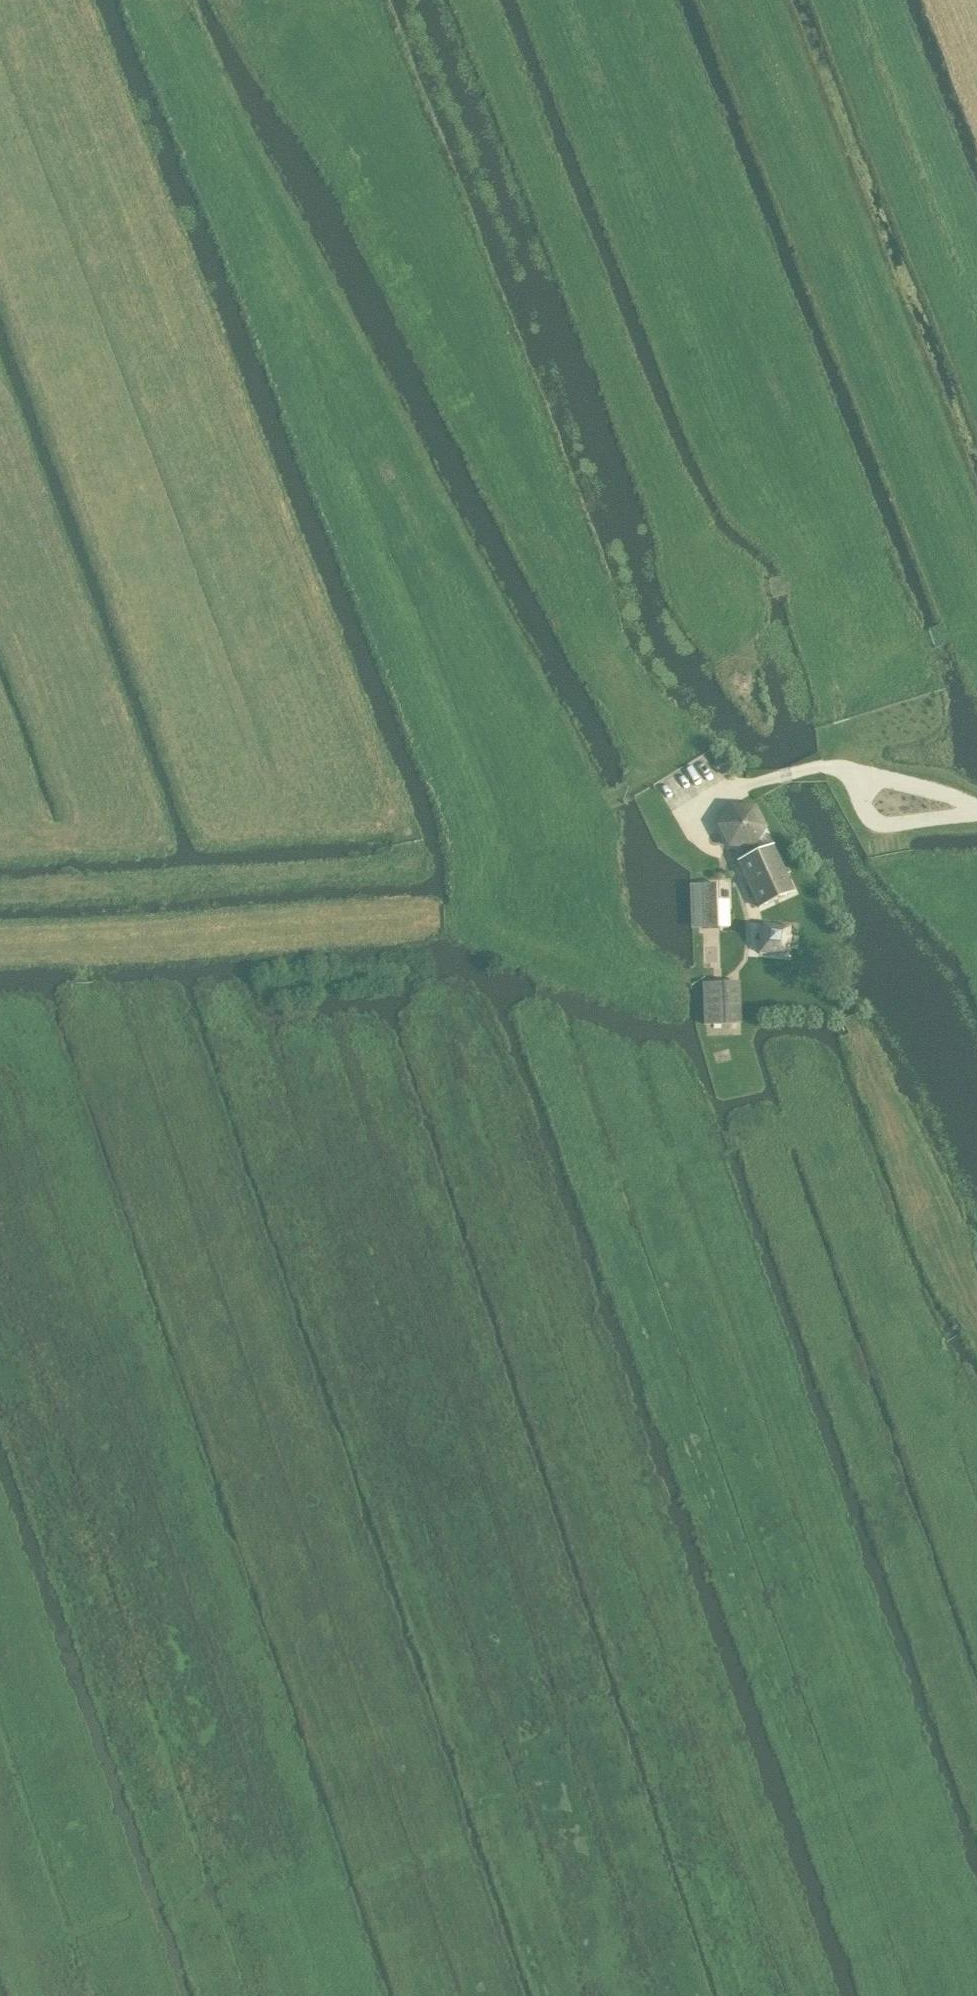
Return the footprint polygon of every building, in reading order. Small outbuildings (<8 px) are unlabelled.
[(731,805),(717,826),(728,847),(743,846),(748,858),(760,853),(755,843),(764,828),(754,807),(731,805)] [(758,908),(793,893),(772,847),(760,853),(748,858),(738,863),(758,908)] [(703,929),(718,928),(716,884),(701,885),(703,929)] [(795,946),(796,939),(789,938),(790,927),(761,925),(759,954),(788,956),(788,946),(795,946)] [(734,982),(702,984),(704,1025),(736,1023),(734,982)] [(711,1044),(714,1054),(730,1050),(728,1040),(711,1044)]
